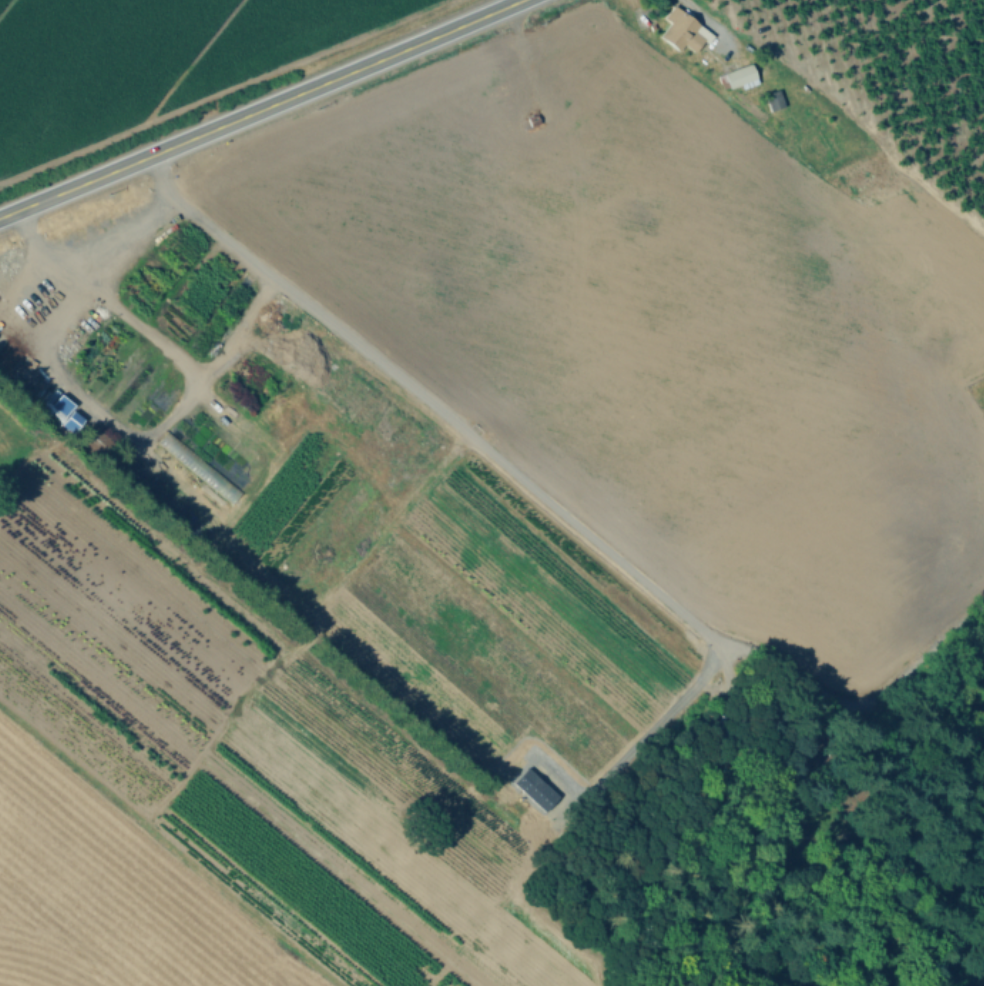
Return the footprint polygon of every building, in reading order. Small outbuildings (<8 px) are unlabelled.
[(681,2),(664,8),(666,15),(652,20),(660,44),(669,40),(673,52),(688,47),(689,51),(697,49),(681,2)] [(756,82),(749,64),(721,76),(728,94),(756,82)] [(784,108),(778,91),(763,96),(769,113),(784,108)] [(74,411),(57,390),(34,409),(51,429),(74,411)]
